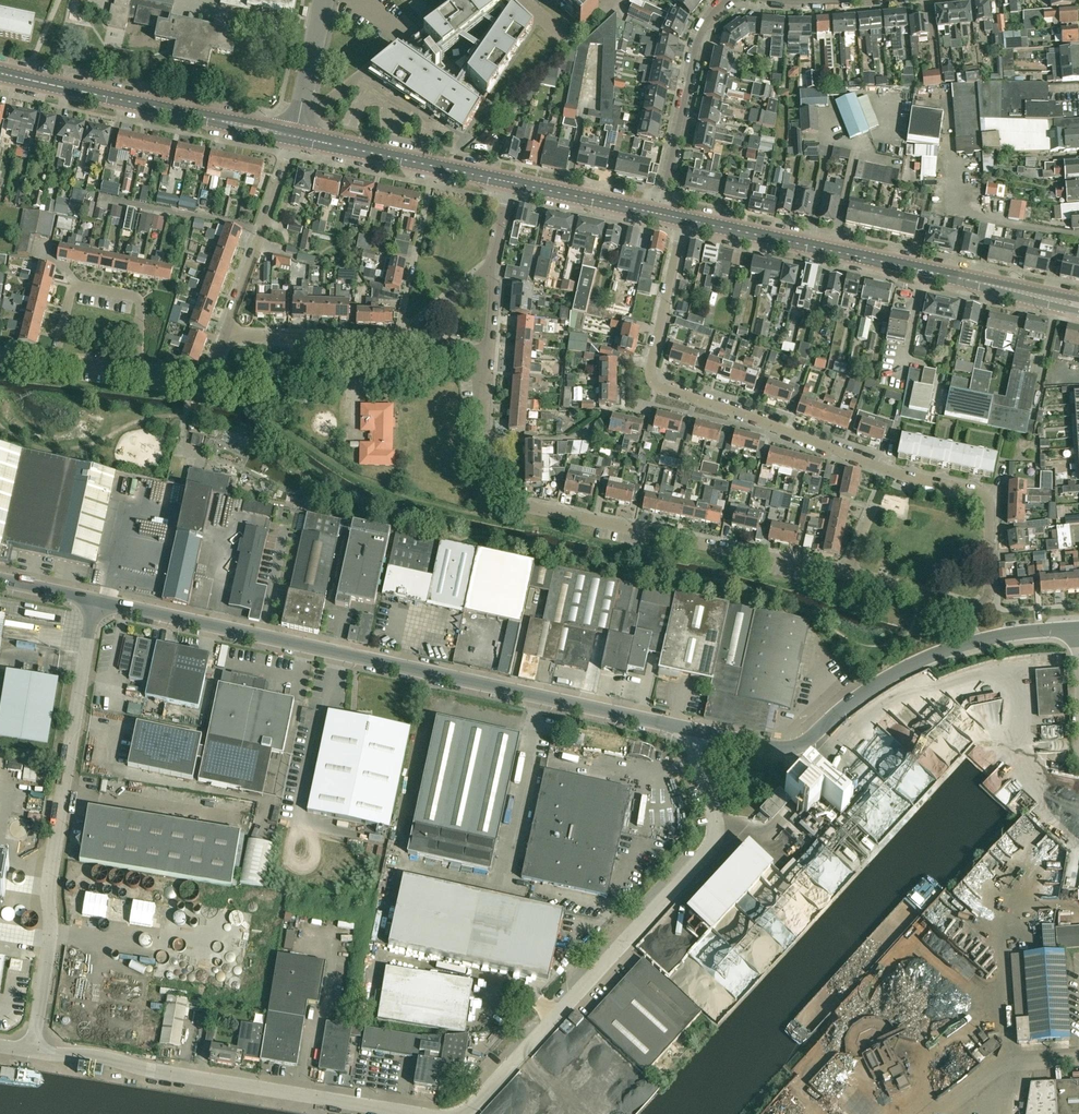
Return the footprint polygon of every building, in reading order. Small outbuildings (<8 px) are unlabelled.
[(237,39),(227,37),(228,31),(222,30),(215,28),(215,30),(193,26),(195,17),(189,16),(187,24),(183,23),(183,21),(171,19),(173,7),(155,3),(153,3),(142,0),(116,0),(115,7),(112,7),(109,19),(108,26),(126,30),(129,18),(135,20),(134,25),(154,29),(154,25),(158,26),(155,40),(177,45),(173,62),(208,69),(212,52),(233,57),(237,39)] [(221,5),(255,12),(256,8),(285,15),(285,16),(288,17),(293,18),(297,0),(222,0),(221,5)] [(505,0),(464,0),(418,37),(371,75),(463,134),(533,25),(505,0)] [(553,3),(580,28),(598,8),(590,0),(549,0),(553,3)] [(696,5),(689,0),(673,0),(673,1),(676,4),(689,14),(690,13),(692,14),(695,9),(694,8),(696,5)] [(1011,13),(1021,12),(1019,0),(1009,0),(1011,13)] [(670,10),(668,14),(645,3),(643,9),(653,14),(665,20),(683,28),(684,24),(686,25),(688,20),(687,19),(687,18),(670,10)] [(998,33),(998,25),(992,26),(989,3),(982,4),(980,3),(977,3),(976,5),(974,5),(976,23),(984,22),(985,32),(992,31),(992,38),(993,46),(994,52),(999,52),(998,37),(999,37),(998,33)] [(960,34),(961,40),(967,39),(966,25),(970,24),(969,5),(967,5),(966,4),(962,5),(961,6),(958,6),(960,34)] [(653,14),(643,9),(639,8),(633,5),(629,15),(649,24),(653,14)] [(960,34),(958,6),(954,7),(952,6),(949,6),(948,7),(947,7),(949,26),(955,26),(956,40),(961,40),(960,34)] [(949,26),(947,7),(943,8),(941,7),(938,7),(937,8),(936,9),(937,28),(944,27),(945,36),(950,35),(949,26)] [(1054,25),(1077,23),(1076,8),(1059,9),(1059,10),(1044,11),(1044,10),(1023,11),(1024,21),(1053,19),(1054,25)] [(893,12),(898,53),(903,53),(900,29),(907,28),(905,12),(899,13),(899,11),(893,12)] [(606,24),(597,32),(604,40),(617,41),(618,12),(606,24)] [(893,54),(898,53),(893,12),(888,12),(888,14),(883,14),(884,30),(887,30),(887,36),(891,35),(893,54)] [(30,42),(35,20),(0,13),(0,36),(30,42)] [(998,33),(1005,33),(1004,13),(997,14),(998,25),(998,33)] [(868,55),(872,54),(868,14),(864,15),(863,16),(857,17),(860,39),(866,39),(868,55)] [(881,40),(880,31),(881,31),(880,15),(874,15),(873,14),(868,14),(872,54),(873,61),(879,60),(877,44),(876,44),(876,40),(881,40)] [(846,65),(846,62),(843,16),(838,17),(838,18),(832,19),(833,35),(839,34),(842,66),(846,65)] [(851,61),(850,46),(849,34),(856,33),(854,17),(849,18),(847,16),(843,16),(846,62),(851,61)] [(771,39),(773,20),(770,20),(770,18),(764,18),(764,19),(762,19),(761,36),(763,36),(763,38),(771,39)] [(926,18),(910,19),(912,37),(909,37),(911,58),(918,57),(917,44),(918,44),(918,37),(928,36),(926,18)] [(771,39),(771,48),(781,49),(784,21),(782,21),(782,20),(777,19),(777,20),(773,20),(771,39)] [(834,69),(832,47),(831,34),(829,34),(828,19),(816,20),(818,41),(825,40),(827,70),(834,69)] [(635,26),(618,20),(617,39),(620,39),(632,42),(635,26)] [(681,31),(683,28),(665,20),(662,27),(664,28),(663,30),(678,38),(679,36),(680,37),(682,32),(681,31)] [(788,38),(788,55),(799,55),(799,50),(799,21),(796,21),(796,20),(790,20),(790,21),(788,21),(788,38)] [(807,50),(807,40),(807,39),(810,39),(810,21),(809,21),(809,20),(803,20),(803,21),(799,21),(799,50),(807,50)] [(732,26),(742,40),(749,35),(754,35),(755,22),(746,21),(741,24),(739,21),(732,26)] [(735,45),(742,40),(732,26),(725,31),(727,35),(723,37),(721,47),(734,50),(735,45)] [(1061,44),(1078,42),(1077,27),(1052,29),(1052,35),(1061,35),(1061,44)] [(1002,50),(1013,49),(1031,48),(1029,31),(999,33),(1000,51),(1002,50)] [(583,44),(590,46),(590,45),(603,46),(604,46),(604,40),(597,32),(583,44)] [(641,44),(675,52),(675,49),(677,49),(678,44),(677,43),(677,42),(660,38),(660,41),(643,37),(641,44)] [(620,39),(617,53),(626,55),(629,41),(632,42),(620,39)] [(674,56),(675,52),(656,48),(654,56),(656,56),(656,59),(672,63),(672,61),(674,62),(675,56),(674,56)] [(1078,59),(1078,51),(1078,48),(1056,50),(1056,55),(1047,55),(1047,61),(1078,59)] [(1003,62),(1014,61),(1013,49),(1002,50),(1003,57),(1003,62)] [(713,61),(732,65),(733,57),(731,57),(732,54),(715,50),(715,52),(714,51),(712,57),(714,57),(713,61)] [(577,55),(578,52),(574,51),(567,58),(564,74),(573,76),(574,72),(575,66),(576,61),(577,55)] [(1078,69),(1078,59),(1047,61),(1048,67),(1052,67),(1052,71),(1061,71),(1078,69)] [(773,62),(765,60),(763,71),(771,73),(773,62)] [(730,73),(732,65),(713,61),(712,64),(711,64),(710,70),(711,70),(711,71),(727,75),(728,72),(730,73)] [(1004,73),(1015,73),(1014,61),(1003,62),(1004,73)] [(655,64),(654,64),(650,63),(649,67),(641,65),(639,72),(644,73),(669,78),(670,75),(671,75),(672,69),(671,69),(671,67),(655,64)] [(954,82),(953,67),(944,68),(946,83),(954,82)] [(559,68),(549,77),(557,78),(559,68)] [(902,85),(915,85),(913,68),(903,68),(904,76),(901,76),(902,85)] [(1078,80),(1078,69),(1061,71),(1052,71),(1053,77),(1047,78),(1048,82),(1078,80)] [(981,83),(980,70),(966,72),(968,84),(981,83)] [(925,87),(941,86),(939,72),(923,73),(925,87)] [(668,82),(669,78),(644,73),(642,80),(651,82),(650,85),(667,89),(667,87),(668,87),(670,82),(668,82)] [(757,76),(743,73),(742,81),(755,84),(757,76)] [(863,80),(863,84),(863,86),(865,86),(875,85),(875,73),(874,73),(863,73),(863,79),(863,80)] [(1015,73),(1004,73),(1004,75),(1005,83),(1016,84),(1015,73)] [(807,74),(809,89),(817,88),(816,74),(807,74)] [(734,81),(727,79),(710,76),(710,77),(708,77),(707,83),(708,83),(708,86),(732,92),(734,81)] [(556,78),(547,77),(545,85),(554,87),(556,78)] [(876,78),(877,86),(886,85),(885,77),(876,78)] [(615,83),(615,86),(621,88),(625,89),(627,82),(615,79),(615,83)] [(1054,106),(1048,106),(1049,84),(977,83),(977,84),(980,121),(983,121),(1000,121),(1049,122),(1052,122),(1056,122),(1059,121),(1062,121),(1065,121),(1068,121),(1071,121),(1073,121),(1073,120),(1073,114),(1062,115),(1062,110),(1054,110),(1054,106)] [(982,150),(980,121),(977,84),(951,85),(956,140),(955,140),(957,153),(966,153),(968,156),(973,156),(974,152),(982,151),(982,150)] [(739,93),(732,92),(708,86),(707,90),(705,90),(704,95),(706,95),(705,97),(724,101),(725,96),(743,100),(744,94),(739,93)] [(771,87),(763,86),(761,98),(768,99),(771,87)] [(533,103),(536,87),(522,100),(533,103)] [(801,108),(828,106),(827,89),(800,91),(801,108)] [(645,100),(664,104),(664,100),(666,100),(667,95),(666,95),(666,93),(649,90),(649,92),(647,92),(645,100)] [(855,95),(836,102),(850,138),(869,131),(855,95)] [(614,106),(622,108),(623,101),(616,99),(614,106)] [(663,107),(664,104),(645,100),(643,108),(645,108),(645,111),(661,115),(662,113),(663,113),(664,108),(663,107)] [(778,102),(769,100),(766,113),(775,115),(778,102)] [(614,106),(614,101),(601,101),(600,112),(601,113),(614,115),(614,106)] [(702,112),(721,116),(732,118),(733,112),(722,110),(722,108),(721,108),(721,105),(704,101),(704,103),(703,103),(702,108),(703,108),(702,112)] [(575,121),(578,107),(567,106),(564,119),(575,121)] [(622,108),(614,106),(614,115),(613,121),(620,122),(622,108)] [(912,107),(907,142),(939,146),(944,112),(912,107)] [(18,138),(24,113),(11,110),(9,121),(8,126),(14,128),(12,137),(18,138)] [(614,115),(601,113),(600,112),(588,110),(587,116),(602,119),(613,122),(613,121),(614,115)] [(801,111),(802,133),(817,132),(816,110),(801,111)] [(766,113),(759,111),(756,123),(763,125),(764,124),(765,116),(766,113)] [(719,124),(721,116),(702,112),(701,116),(700,115),(699,121),(700,121),(700,123),(717,126),(717,124),(719,124)] [(34,127),(37,115),(24,113),(18,138),(25,140),(27,130),(33,132),(34,127)] [(764,124),(763,125),(773,127),(775,115),(766,113),(765,116),(764,124)] [(637,125),(640,125),(658,130),(659,126),(660,126),(662,121),(660,120),(661,119),(639,114),(637,125)] [(50,144),(56,119),(42,117),(38,133),(37,133),(34,147),(41,149),(42,142),(50,144)] [(577,128),(575,121),(564,119),(563,126),(577,129),(577,128)] [(613,133),(613,122),(602,119),(600,126),(605,127),(604,131),(608,132),(604,152),(596,150),(592,168),(606,171),(610,153),(609,153),(611,145),(615,146),(618,134),(613,133)] [(994,151),(1021,152),(1050,152),(1065,151),(1078,150),(1078,120),(1073,120),(1073,121),(1071,121),(1068,121),(1065,121),(1062,121),(1059,121),(1056,122),(1052,122),(1049,122),(1000,121),(983,121),(980,121),(982,150),(994,151)] [(65,161),(67,152),(73,123),(62,121),(59,137),(64,139),(60,160),(65,161)] [(626,123),(620,122),(613,121),(613,122),(613,133),(618,134),(619,127),(625,128),(626,123)] [(84,125),(73,123),(67,152),(65,161),(64,167),(70,169),(72,157),(72,153),(75,141),(81,142),(84,125)] [(543,149),(545,139),(548,126),(541,124),(536,146),(527,144),(523,163),(536,166),(540,148),(543,149)] [(555,125),(549,124),(547,132),(553,134),(555,125)] [(657,133),(658,130),(640,125),(638,133),(640,134),(639,136),(656,140),(656,138),(658,139),(659,133),(657,133)] [(761,126),(753,125),(752,131),(760,133),(761,126)] [(91,170),(100,129),(88,126),(85,143),(91,145),(90,150),(88,158),(87,161),(85,169),(91,170)] [(697,137),(715,142),(733,145),(734,138),(717,135),(717,134),(715,133),(716,131),(699,127),(699,128),(697,128),(696,134),(697,134),(697,137)] [(502,158),(516,161),(518,154),(520,155),(526,130),(518,128),(515,143),(506,141),(502,158)] [(107,148),(111,131),(100,129),(91,170),(97,171),(99,162),(98,160),(100,153),(101,147),(107,148)] [(802,156),(801,131),(793,132),(795,157),(802,156)] [(130,151),(133,136),(120,133),(118,143),(113,142),(108,162),(116,164),(119,151),(130,154),(130,151)] [(541,167),(554,170),(558,147),(560,137),(548,134),(541,167)] [(143,154),(146,139),(133,136),(130,151),(143,154)] [(714,150),(715,142),(697,137),(696,141),(695,141),(693,146),(695,147),(694,148),(711,152),(712,149),(714,150)] [(761,139),(752,137),(749,149),(758,151),(761,139)] [(592,168),(596,150),(597,145),(589,143),(590,140),(582,138),(580,147),(582,148),(578,165),(592,168)] [(156,156),(159,141),(146,139),(143,154),(156,156)] [(168,161),(172,144),(159,141),(156,156),(155,159),(168,161)] [(765,153),(772,154),(773,150),(773,146),(761,143),(760,148),(759,151),(765,153)] [(805,156),(819,156),(819,144),(805,144),(805,156)] [(188,166),(192,148),(178,146),(174,167),(180,168),(181,164),(188,166)] [(909,147),(909,157),(937,159),(938,148),(915,146),(915,147),(909,147)] [(558,147),(554,170),(566,172),(570,150),(558,147)] [(201,169),(205,151),(192,148),(188,166),(201,169)] [(840,158),(841,150),(834,148),(831,161),(839,162),(839,160),(839,158),(840,158)] [(757,151),(749,150),(747,158),(756,160),(757,151)] [(993,166),(994,151),(982,150),(982,151),(983,165),(993,166)] [(651,162),(646,160),(648,153),(643,152),(641,159),(637,178),(638,178),(637,180),(643,181),(643,179),(647,180),(651,162)] [(221,173),(222,171),(225,156),(212,153),(208,170),(221,173)] [(701,173),(700,173),(704,155),(694,153),(692,161),(696,162),(694,171),(690,170),(686,189),(690,189),(689,191),(695,192),(695,191),(697,191),(701,173)] [(627,176),(631,157),(623,155),(622,157),(619,156),(616,173),(617,174),(617,175),(622,176),(623,175),(627,176)] [(719,177),(717,176),(721,156),(715,155),(714,163),(708,193),(710,194),(710,195),(715,196),(716,195),(717,195),(721,179),(718,178),(719,177)] [(235,173),(238,158),(225,156),(222,171),(235,173)] [(637,178),(641,159),(631,157),(627,176),(628,176),(627,177),(633,179),(633,177),(637,178)] [(247,176),(251,161),(238,158),(235,173),(247,176)] [(765,159),(758,158),(755,173),(762,175),(765,159)] [(1078,169),(1078,159),(1054,161),(1054,164),(1045,165),(1044,169),(1044,171),(1055,171),(1078,169)] [(247,176),(247,179),(260,181),(264,164),(251,161),(247,176)] [(863,179),(866,162),(859,161),(856,177),(863,179)] [(708,193),(714,163),(708,162),(706,174),(701,173),(697,191),(700,192),(700,193),(705,194),(705,193),(708,193)] [(870,180),(873,164),(866,162),(863,179),(870,180)] [(749,163),(747,170),(755,172),(756,164),(749,163)] [(877,182),(880,165),(873,164),(870,180),(877,182)] [(884,183),(887,167),(880,165),(877,182),(884,183)] [(993,175),(993,166),(983,165),(984,174),(993,175)] [(890,185),(894,168),(887,167),(884,183),(890,185)] [(894,168),(890,185),(896,186),(900,169),(894,168)] [(1078,179),(1078,169),(1055,171),(1044,171),(1044,178),(1055,177),(1055,176),(1065,175),(1066,180),(1078,179)] [(785,171),(778,170),(775,184),(782,185),(785,171)] [(309,193),(313,175),(299,172),(295,189),(292,204),(298,206),(302,191),(309,193)] [(324,206),(330,176),(318,174),(314,192),(321,194),(318,205),(324,206)] [(744,201),(746,201),(749,185),(747,184),(748,176),(740,174),(739,181),(735,199),(739,200),(739,201),(744,202),(744,201)] [(777,212),(779,213),(780,214),(784,215),(785,214),(790,215),(794,197),(793,197),(796,187),(788,185),(791,175),(785,174),(784,184),(784,186),(777,212)] [(338,197),(342,179),(330,176),(324,206),(329,207),(331,196),(338,197)] [(735,199),(739,181),(731,179),(731,181),(728,180),(725,197),(726,197),(726,198),(731,200),(732,198),(735,199)] [(129,193),(131,181),(125,180),(122,192),(129,193)] [(834,221),(837,207),(839,207),(845,182),(836,180),(835,185),(826,183),(823,195),(825,196),(820,218),(824,219),(825,221),(828,222),(830,221),(834,221)] [(121,185),(104,181),(101,192),(112,195),(118,196),(120,190),(121,185)] [(1078,191),(1078,181),(1066,183),(1066,188),(1056,189),(1056,193),(1078,191)] [(354,212),(360,184),(346,182),(342,197),(350,199),(349,204),(350,204),(348,211),(354,212)] [(368,213),(373,187),(360,184),(354,212),(351,225),(358,226),(361,212),(368,213)] [(1000,185),(987,184),(986,194),(999,196),(1000,185)] [(762,214),(765,197),(758,195),(760,187),(755,185),(749,211),(762,214)] [(149,187),(144,186),(141,201),(146,202),(149,187)] [(258,188),(253,186),(249,196),(254,198),(258,188)] [(389,208),(393,191),(379,188),(375,205),(389,208)] [(799,191),(794,213),(798,214),(799,216),(803,217),(805,215),(809,216),(814,190),(806,188),(805,193),(799,191)] [(25,190),(17,189),(14,203),(22,205),(25,190)] [(774,216),(775,212),(780,191),(774,189),(772,198),(765,197),(762,214),(774,216)] [(403,211),(406,194),(393,191),(389,208),(403,211)] [(1078,201),(1078,191),(1056,193),(1056,198),(1067,197),(1067,202),(1078,201)] [(44,194),(36,193),(33,208),(41,209),(44,194)] [(159,194),(158,203),(179,207),(181,198),(159,194)] [(416,214),(420,197),(406,194),(403,211),(416,214)] [(57,198),(57,202),(55,213),(67,215),(68,209),(70,201),(57,198)] [(71,198),(70,201),(68,209),(81,212),(84,201),(71,198)] [(195,200),(184,198),(182,209),(193,211),(195,200)] [(57,202),(48,201),(46,212),(54,213),(55,213),(57,202)] [(97,204),(88,202),(85,217),(94,219),(97,204)] [(1025,205),(1011,202),(1008,219),(1022,221),(1025,205)] [(1061,205),(1062,220),(1071,220),(1072,228),(1078,228),(1078,212),(1077,204),(1061,205)] [(859,227),(864,208),(850,205),(846,224),(859,227)] [(531,215),(532,209),(518,206),(509,246),(516,247),(521,225),(537,228),(540,217),(531,215)] [(124,209),(114,207),(112,217),(122,219),(124,209)] [(904,217),(897,215),(899,209),(892,207),(891,214),(887,232),(900,235),(904,217)] [(873,229),(877,211),(864,208),(859,227),(873,229)] [(105,211),(98,209),(96,219),(103,220),(105,211)] [(136,212),(126,209),(122,231),(132,233),(136,213),(136,212)] [(26,210),(17,254),(31,255),(35,236),(41,237),(51,238),(55,216),(26,210)] [(920,220),(911,218),(913,212),(906,210),(905,217),(904,217),(900,235),(914,238),(916,231),(918,231),(920,220)] [(887,232),(891,214),(877,211),(873,229),(887,232)] [(934,223),(929,222),(930,214),(922,212),(920,220),(918,231),(926,233),(926,237),(927,237),(925,247),(930,248),(931,249),(938,251),(942,232),(933,230),(934,223)] [(547,231),(547,229),(557,231),(561,216),(547,213),(544,230),(547,231)] [(155,217),(143,215),(140,231),(152,234),(153,229),(155,217)] [(571,236),(574,218),(561,216),(557,231),(564,232),(562,241),(569,243),(570,236),(571,236)] [(167,219),(155,217),(153,229),(165,231),(167,219)] [(72,221),(58,218),(56,229),(70,232),(72,221)] [(195,219),(194,226),(204,228),(206,221),(195,219)] [(588,237),(591,222),(578,219),(572,248),(585,250),(588,237)] [(316,222),(313,223),(312,231),(318,233),(320,223),(316,222)] [(327,223),(320,222),(320,223),(318,233),(325,234),(327,223)] [(588,237),(585,250),(585,255),(593,256),(596,239),(602,240),(605,225),(591,222),(588,237)] [(972,257),(975,257),(978,244),(984,245),(988,224),(980,223),(978,231),(976,240),(970,238),(971,230),(965,229),(963,237),(962,237),(961,245),(962,245),(960,254),(967,255),(968,257),(971,258),(972,257)] [(289,230),(299,233),(301,227),(291,224),(289,230)] [(993,237),(993,233),(995,226),(988,224),(984,245),(990,247),(987,261),(999,264),(1003,245),(1004,240),(993,237)] [(221,239),(238,245),(242,231),(226,226),(221,239)] [(952,252),(954,242),(956,243),(959,228),(953,227),(952,234),(942,232),(938,251),(945,252),(947,251),(952,252)] [(621,232),(619,231),(619,230),(614,229),(614,230),(608,229),(604,246),(603,245),(600,260),(606,262),(609,248),(617,249),(621,232)] [(312,233),(312,231),(304,230),(300,248),(308,250),(311,238),(312,233)] [(638,250),(635,249),(639,232),(627,230),(623,247),(630,249),(627,262),(626,261),(624,271),(641,275),(643,264),(642,264),(642,263),(636,261),(638,250)] [(78,236),(73,263),(86,266),(89,252),(90,246),(81,245),(83,233),(79,232),(78,236)] [(311,238),(332,242),(333,237),(312,233),(311,238)] [(68,248),(60,246),(57,260),(73,263),(78,236),(73,235),(72,240),(70,239),(68,248)] [(656,253),(663,255),(667,238),(652,235),(646,264),(643,264),(641,275),(638,292),(650,294),(653,281),(649,280),(650,276),(652,276),(656,253)] [(364,250),(366,237),(360,236),(358,248),(364,250)] [(364,250),(370,251),(373,238),(366,237),(364,250)] [(1020,253),(1023,240),(1017,238),(1016,242),(1004,240),(1003,245),(999,264),(1011,266),(1014,252),(1020,253)] [(233,257),(238,245),(221,239),(217,251),(233,257)] [(1035,272),(1039,253),(1028,250),(1030,241),(1023,240),(1020,253),(1027,254),(1023,269),(1035,272)] [(408,251),(410,244),(396,241),(395,248),(408,251)] [(699,264),(702,245),(690,243),(683,275),(689,277),(692,262),(699,264)] [(570,247),(563,245),(561,252),(569,254),(570,247)] [(1053,246),(1053,248),(1041,245),(1039,253),(1035,272),(1047,274),(1050,260),(1057,261),(1059,247),(1053,246)] [(128,274),(133,247),(128,246),(127,254),(132,254),(130,260),(117,257),(114,271),(128,274)] [(505,279),(506,279),(527,284),(535,248),(526,246),(521,269),(508,266),(505,279)] [(712,288),(712,286),(714,277),(720,249),(706,246),(703,263),(706,264),(704,275),(708,276),(705,287),(712,288)] [(142,277),(145,263),(137,261),(139,255),(136,255),(138,248),(133,247),(128,274),(142,277)] [(299,249),(287,247),(286,253),(297,255),(299,249)] [(1072,279),(1075,261),(1064,258),(1066,249),(1059,247),(1057,261),(1063,262),(1060,277),(1072,279)] [(407,257),(408,251),(395,248),(394,254),(407,257)] [(729,269),(730,269),(733,252),(720,249),(714,277),(712,286),(720,288),(722,275),(728,276),(729,269)] [(377,253),(370,251),(364,250),(362,258),(375,261),(377,253)] [(229,269),(233,257),(217,251),(212,263),(229,269)] [(100,268),(103,255),(89,252),(86,266),(100,268)] [(160,260),(161,253),(157,252),(155,258),(152,258),(151,264),(145,263),(142,277),(156,280),(158,266),(160,260)] [(114,271),(117,257),(103,255),(100,268),(114,271)] [(273,255),(273,268),(280,269),(280,265),(291,267),(291,259),(273,255)] [(762,287),(768,259),(754,256),(751,273),(759,275),(755,296),(760,297),(761,290),(762,287)] [(770,277),(778,279),(782,262),(768,259),(762,287),(767,288),(770,277)] [(384,273),(403,277),(406,263),(391,260),(391,261),(387,260),(384,272),(384,273)] [(540,280),(546,282),(550,263),(540,261),(539,261),(535,279),(540,280)] [(224,282),(229,269),(212,263),(208,276),(224,282)] [(36,278),(53,282),(56,269),(39,264),(36,278)] [(158,266),(156,280),(170,282),(173,269),(158,266)] [(794,286),(797,270),(785,267),(779,295),(785,296),(787,285),(794,286)] [(805,302),(812,269),(802,267),(798,289),(802,290),(800,300),(805,302)] [(366,269),(364,277),(374,280),(376,271),(366,269)] [(590,305),(597,272),(581,269),(578,286),(576,295),(572,312),(585,315),(588,315),(590,305)] [(813,292),(817,293),(822,271),(812,269),(805,302),(803,309),(809,310),(813,292)] [(384,273),(384,272),(377,271),(376,276),(383,278),(383,279),(387,280),(386,287),(400,291),(403,277),(384,273)] [(220,294),(224,282),(208,276),(204,288),(220,294)] [(838,302),(843,279),(830,276),(828,286),(826,285),(824,293),(826,293),(823,308),(830,309),(832,300),(838,302)] [(850,296),(856,297),(860,280),(847,277),(841,308),(847,309),(850,296)] [(49,295),(53,282),(36,278),(33,290),(49,295)] [(744,279),(743,286),(742,292),(748,294),(750,281),(744,279)] [(684,299),(687,283),(681,281),(677,297),(684,299)] [(878,284),(873,283),(872,281),(869,281),(867,282),(866,282),(862,299),(868,300),(864,317),(871,319),(878,284)] [(372,290),(382,291),(384,285),(370,282),(370,285),(372,290)] [(561,291),(576,295),(578,286),(563,282),(561,291)] [(891,287),(890,287),(889,285),(886,284),(884,286),(878,284),(871,319),(877,320),(881,303),(887,305),(891,287)] [(742,292),(743,286),(737,285),(733,303),(739,304),(740,302),(742,292)] [(272,286),(272,287),(271,317),(285,317),(286,293),(278,293),(279,287),(272,286)] [(513,300),(531,301),(532,288),(514,286),(513,300)] [(272,287),(267,287),(266,298),(257,298),(256,316),(271,317),(272,287)] [(216,306),(220,294),(204,288),(199,300),(216,306)] [(46,307),(49,295),(33,290),(29,303),(46,307)] [(336,297),(336,301),(335,319),(349,320),(350,302),(341,301),(341,290),(336,290),(336,297)] [(384,292),(382,291),(372,290),(372,298),(372,307),(371,310),(371,325),(385,326),(385,320),(392,320),(392,312),(386,312),(386,311),(378,311),(379,307),(378,306),(378,299),(383,300),(384,292)] [(939,300),(934,299),(934,298),(929,296),(929,298),(927,298),(924,315),(929,316),(926,332),(925,337),(931,338),(932,333),(935,320),(939,300)] [(307,318),(308,300),(293,299),(293,318),(307,318)] [(935,320),(942,322),(936,352),(942,353),(945,339),(945,340),(949,320),(955,321),(959,304),(957,304),(957,302),(952,301),(952,303),(947,302),(947,301),(947,300),(945,300),(944,299),(942,299),(941,299),(940,299),(939,299),(939,300),(935,320)] [(211,318),(216,306),(199,300),(195,312),(211,318)] [(321,319),(322,301),(308,300),(307,318),(321,319)] [(530,315),(531,301),(513,300),(512,313),(530,315)] [(335,319),(336,301),(322,301),(321,319),(335,319)] [(43,320),(46,307),(29,303),(26,316),(43,320)] [(678,303),(676,311),(686,313),(688,305),(678,303)] [(590,305),(588,315),(588,316),(604,319),(606,309),(590,305)] [(569,307),(561,306),(560,318),(568,319),(569,307)] [(974,306),(973,307),(966,306),(964,315),(962,315),(961,323),(964,323),(959,344),(966,346),(971,325),(976,326),(980,309),(978,308),(977,307),(974,306)] [(371,325),(371,310),(357,310),(357,325),(371,325)] [(886,341),(905,344),(910,314),(907,313),(906,315),(895,313),(895,311),(892,310),(886,341)] [(206,331),(211,318),(195,312),(190,326),(206,331)] [(581,331),(585,315),(572,312),(569,328),(581,331)] [(689,314),(686,322),(702,326),(704,319),(689,314)] [(997,349),(1004,318),(990,315),(986,332),(985,341),(986,341),(986,340),(993,342),(992,348),(997,349)] [(40,333),(43,320),(26,316),(23,329),(40,333)] [(1014,336),(1018,321),(1004,318),(997,349),(1002,350),(1004,342),(1005,342),(1006,334),(1014,336)] [(518,332),(533,333),(534,320),(519,319),(518,332)] [(677,319),(675,325),(693,331),(695,325),(677,319)] [(1020,330),(1018,337),(1015,354),(1006,399),(993,397),(987,427),(1003,430),(1004,430),(1026,435),(1034,436),(1036,425),(1037,423),(1029,421),(1030,414),(1038,377),(1030,376),(1027,375),(1029,362),(1028,362),(1029,355),(1031,355),(1031,353),(1021,350),(1022,346),(1024,340),(1026,341),(1026,339),(1028,332),(1044,335),(1046,323),(1046,321),(1040,320),(1040,321),(1027,319),(1025,331),(1022,331),(1020,330)] [(870,322),(862,320),(857,339),(866,341),(868,332),(870,322)] [(612,321),(610,327),(618,329),(620,323),(612,321)] [(768,324),(756,321),(752,338),(765,341),(768,324)] [(623,327),(620,340),(636,343),(639,330),(623,327)] [(1078,335),(1078,329),(1068,327),(1064,343),(1066,344),(1062,361),(1064,361),(1073,363),(1074,360),(1074,358),(1074,357),(1077,346),(1078,335)] [(706,328),(704,335),(711,337),(713,330),(706,328)] [(747,330),(737,328),(735,337),(745,339),(747,330)] [(36,346),(40,333),(23,329),(19,342),(36,346)] [(532,347),(533,333),(518,332),(517,345),(532,347)] [(868,332),(866,341),(864,350),(872,352),(876,334),(868,332)] [(207,339),(191,333),(186,346),(202,352),(207,339)] [(180,344),(182,340),(167,335),(165,339),(172,341),(180,344)] [(686,351),(679,349),(681,344),(670,340),(666,339),(665,345),(668,346),(665,356),(670,357),(668,361),(681,366),(686,351)] [(633,357),(636,343),(620,340),(617,353),(633,357)] [(742,340),(741,346),(747,348),(749,342),(742,340)] [(728,341),(725,351),(722,362),(717,377),(721,378),(720,381),(728,384),(729,381),(734,366),(736,358),(729,356),(733,343),(728,341)] [(799,358),(808,360),(810,346),(802,344),(799,358)] [(531,359),(532,347),(517,345),(515,358),(531,359)] [(591,345),(590,354),(590,355),(595,355),(599,354),(601,347),(591,345)] [(198,365),(202,352),(186,346),(182,359),(198,365)] [(601,347),(599,354),(612,357),(613,349),(601,346),(601,347)] [(755,348),(752,357),(760,359),(763,351),(755,348)] [(704,373),(717,377),(722,362),(725,351),(721,350),(718,361),(709,358),(704,373)] [(961,371),(965,351),(960,350),(956,370),(961,371)] [(970,391),(988,394),(992,373),(981,370),(985,351),(979,350),(975,369),(970,391)] [(686,351),(681,366),(693,370),(695,366),(699,367),(704,352),(702,351),(700,355),(686,351)] [(772,351),(768,361),(776,364),(779,354),(772,351)] [(1051,361),(1056,362),(1058,363),(1059,354),(1053,352),(1051,360),(1051,361)] [(594,360),(595,355),(590,355),(590,354),(585,353),(584,360),(594,362),(594,360)] [(530,365),(531,359),(515,358),(514,372),(530,373),(541,374),(542,366),(530,365)] [(746,370),(741,385),(746,386),(745,389),(752,392),(753,389),(754,389),(759,374),(751,372),(754,361),(749,359),(747,365),(746,370)] [(797,365),(805,368),(807,362),(799,359),(797,365)] [(600,374),(616,374),(616,361),(600,361),(600,374)] [(729,381),(741,385),(746,370),(734,366),(729,381)] [(901,417),(925,423),(932,390),(930,389),(920,387),(923,374),(920,371),(910,369),(902,409),(901,417)] [(616,388),(616,374),(600,374),(600,388),(616,388)] [(776,401),(781,386),(766,381),(768,377),(765,376),(760,391),(764,392),(763,396),(776,401)] [(967,390),(969,380),(953,377),(951,386),(967,390)] [(541,380),(529,379),(514,378),(513,391),(528,393),(533,393),(534,385),(540,385),(541,380)] [(862,383),(849,379),(845,391),(858,395),(862,383)] [(864,387),(870,389),(873,381),(867,379),(864,387)] [(794,402),(799,387),(800,387),(790,384),(789,388),(781,386),(776,401),(788,405),(790,401),(794,402)] [(806,385),(803,395),(809,396),(812,387),(806,385)] [(951,386),(944,418),(987,427),(993,397),(994,396),(988,394),(970,391),(967,390),(951,386)] [(616,405),(616,388),(600,388),(599,405),(616,405)] [(884,397),(892,399),(895,392),(886,389),(884,397)] [(527,400),(528,393),(513,391),(512,404),(527,406),(539,407),(539,401),(527,400)] [(809,419),(814,404),(806,402),(807,400),(801,398),(796,415),(809,419)] [(858,402),(853,401),(850,410),(855,411),(858,402)] [(539,407),(527,406),(512,404),(510,417),(526,419),(527,411),(538,412),(539,407)] [(821,423),(826,408),(814,404),(809,419),(821,423)] [(394,452),(392,452),(393,406),(362,406),(362,421),(362,431),(371,431),(371,444),(361,444),(361,465),(394,466),(394,452)] [(834,427),(838,413),(826,408),(821,423),(834,427)] [(838,413),(834,427),(847,431),(852,414),(847,412),(846,415),(838,413)] [(856,435),(869,439),(874,424),(875,419),(876,419),(876,417),(859,412),(853,429),(858,431),(856,435)] [(556,414),(543,413),(542,420),(555,421),(556,414)] [(666,431),(670,416),(657,413),(656,417),(651,416),(647,431),(650,432),(651,428),(666,431)] [(625,436),(629,420),(612,416),(608,432),(625,436)] [(682,419),(670,416),(666,431),(664,440),(676,443),(677,439),(682,440),(686,424),(681,423),(682,419)] [(525,432),(526,419),(510,417),(509,431),(525,432)] [(875,419),(874,424),(869,439),(882,443),(883,439),(888,440),(893,423),(876,417),(876,419),(875,419)] [(602,420),(596,424),(601,431),(606,427),(602,420)] [(643,423),(629,420),(625,436),(622,452),(627,453),(630,440),(638,442),(643,423)] [(698,439),(705,441),(708,426),(696,423),(695,427),(690,425),(686,441),(689,442),(690,437),(698,439)] [(708,426),(705,441),(720,444),(719,449),(722,449),(725,434),(720,433),(721,429),(708,426)] [(744,450),(747,435),(735,432),(734,436),(729,435),(725,450),(736,453),(737,449),(744,450)] [(747,435),(744,450),(758,454),(757,458),(760,459),(764,443),(759,442),(760,438),(747,435)] [(929,464),(933,445),(901,438),(897,458),(929,464)] [(1040,441),(1041,449),(1049,448),(1049,440),(1040,441)] [(542,456),(542,442),(525,442),(525,456),(542,456)] [(565,455),(566,453),(568,442),(558,442),(559,455),(565,455)] [(575,442),(568,442),(566,453),(572,453),(575,442)] [(583,442),(575,442),(572,453),(581,453),(583,442)] [(590,442),(583,442),(581,453),(582,453),(588,453),(590,442)] [(960,471),(964,451),(933,445),(929,464),(960,471)] [(116,472),(0,447),(0,561),(8,563),(12,546),(96,564),(116,472)] [(621,450),(612,449),(611,456),(619,458),(621,450)] [(780,468),(783,453),(770,449),(766,467),(772,469),(772,466),(780,468)] [(964,451),(960,471),(991,478),(996,458),(964,451)] [(780,468),(792,471),(796,456),(783,453),(780,468)] [(542,469),(542,456),(525,456),(525,469),(542,469)] [(613,457),(606,456),(604,466),(611,467),(613,457)] [(677,469),(679,460),(661,456),(659,465),(677,469)] [(805,474),(808,459),(796,456),(792,471),(805,474)] [(686,458),(680,457),(678,469),(690,472),(697,473),(699,467),(691,465),(692,462),(686,460),(686,458)] [(822,462),(808,459),(805,474),(812,476),(808,492),(818,494),(822,479),(818,478),(822,462)] [(720,465),(705,461),(702,472),(717,475),(720,465)] [(823,478),(830,480),(833,466),(827,465),(823,478)] [(565,468),(553,469),(555,474),(555,480),(562,480),(565,468)] [(203,472),(202,472),(193,470),(193,469),(190,469),(186,487),(187,487),(213,493),(227,496),(230,478),(203,472)] [(542,483),(542,469),(525,469),(525,483),(542,483)] [(690,472),(678,469),(677,472),(676,475),(689,478),(690,472)] [(577,496),(591,499),(595,481),(600,483),(602,472),(596,470),(595,476),(582,474),(580,483),(577,496)] [(843,478),(842,483),(857,486),(860,473),(845,470),(843,478)] [(577,496),(580,483),(582,474),(569,471),(567,477),(564,493),(577,496)] [(703,474),(697,473),(690,472),(689,478),(689,479),(701,482),(703,474)] [(1008,496),(1049,498),(1051,498),(1052,484),(1051,473),(1041,473),(1040,490),(1038,492),(1025,491),(1026,484),(1009,483),(1008,496)] [(741,474),(741,475),(740,480),(748,482),(750,476),(741,474)] [(791,483),(794,484),(796,478),(791,477),(786,476),(785,482),(789,483),(791,483)] [(768,480),(760,478),(758,485),(766,487),(768,480)] [(618,502),(621,487),(606,484),(607,480),(604,479),(601,495),(606,496),(605,500),(618,502)] [(725,481),(717,480),(715,489),(723,491),(725,481)] [(855,499),(857,486),(842,483),(840,496),(855,499)] [(621,487),(618,502),(631,505),(632,501),(636,502),(640,487),(637,486),(636,490),(621,487)] [(188,606),(213,493),(187,487),(162,601),(188,606)] [(712,493),(713,489),(705,487),(702,502),(697,501),(696,505),(693,520),(706,523),(712,493)] [(773,492),(757,489),(755,498),(771,502),(773,492)] [(680,496),(672,495),(671,500),(668,515),(680,518),(684,503),(685,498),(686,491),(682,490),(680,496)] [(685,498),(684,503),(680,518),(693,520),(696,505),(690,504),(693,491),(686,490),(686,491),(685,498)] [(718,494),(712,493),(706,523),(718,526),(722,511),(715,509),(718,494)] [(791,496),(775,493),(772,506),(788,509),(791,496)] [(655,512),(658,497),(646,494),(642,510),(655,512)] [(1049,503),(1049,498),(1008,496),(1007,509),(1024,510),(1024,502),(1049,503)] [(668,515),(671,500),(658,497),(655,512),(668,515)] [(255,514),(257,503),(245,500),(242,511),(255,514)] [(832,512),(831,514),(846,517),(849,505),(834,501),(832,512)] [(744,529),(748,509),(731,506),(727,521),(732,522),(731,526),(744,529)] [(744,529),(757,531),(758,528),(763,529),(766,513),(748,509),(744,529)] [(1023,524),(1024,510),(1007,509),(1007,523),(1023,524)] [(325,600),(341,527),(342,521),(307,514),(282,627),(318,634),(325,601),(325,600)] [(844,530),(846,517),(831,514),(830,522),(811,518),(810,523),(817,525),(844,530)] [(1078,524),(1078,516),(1064,517),(1065,526),(1069,525),(1078,524)] [(352,600),(375,605),(390,532),(342,521),(341,527),(352,530),(335,605),(350,608),(352,600)] [(1026,530),(1027,529),(1034,529),(1040,528),(1042,528),(1049,527),(1048,521),(1025,523),(1026,530)] [(828,531),(826,539),(841,543),(844,530),(817,525),(810,523),(809,523),(808,527),(828,531)] [(781,544),(785,527),(771,524),(768,541),(781,544)] [(795,546),(798,530),(785,527),(781,544),(795,546)] [(251,611),(256,586),(268,532),(246,528),(229,606),(251,611)] [(1029,547),(1028,532),(1008,534),(1010,549),(1024,547),(1023,547),(1029,547)] [(477,551),(428,540),(396,533),(388,570),(394,571),(389,597),(406,600),(464,612),(477,551)] [(812,549),(814,537),(807,535),(804,548),(812,549)] [(838,556),(841,543),(826,539),(824,547),(813,545),(812,550),(838,556)] [(1058,550),(1058,544),(1057,540),(1052,541),(1046,541),(1046,551),(1058,550)] [(535,563),(477,551),(464,612),(521,624),(529,587),(535,563)] [(1015,555),(1004,556),(1005,563),(1016,562),(1015,555)] [(549,592),(554,567),(535,563),(529,587),(549,592)] [(608,636),(620,581),(554,567),(549,592),(565,595),(559,625),(564,626),(557,654),(560,655),(558,664),(562,665),(561,665),(587,671),(595,633),(608,636)] [(1032,581),(1025,582),(1024,570),(1017,570),(1018,582),(1019,598),(1033,597),(1032,581)] [(1067,592),(1078,591),(1078,573),(1073,573),(1073,576),(1066,576),(1067,592)] [(1054,593),(1053,577),(1045,578),(1045,575),(1039,576),(1040,594),(1054,593)] [(1054,593),(1067,592),(1066,576),(1053,577),(1054,593)] [(626,675),(628,669),(645,587),(620,581),(608,636),(601,669),(626,675)] [(1006,599),(1019,598),(1018,582),(1004,583),(1006,599)] [(249,619),(259,622),(267,588),(256,586),(251,611),(249,619)] [(662,656),(675,594),(645,587),(628,669),(644,673),(648,653),(662,656)] [(712,681),(730,605),(675,594),(662,656),(659,670),(660,670),(659,676),(677,680),(678,674),(712,681)] [(771,706),(778,708),(790,710),(810,623),(730,605),(712,681),(704,718),(765,732),(771,706)] [(351,628),(348,641),(367,645),(373,617),(363,615),(360,630),(351,628)] [(543,622),(531,620),(519,678),(534,681),(539,659),(555,662),(555,663),(558,664),(560,655),(557,654),(564,626),(559,625),(543,622)] [(126,640),(119,670),(128,672),(129,670),(131,670),(129,679),(143,682),(152,643),(138,640),(137,642),(126,640)] [(190,651),(178,649),(157,644),(146,698),(199,709),(210,655),(199,653),(199,651),(198,650),(198,649),(192,648),(191,649),(190,649),(190,651)] [(1059,671),(1036,672),(1040,717),(1062,715),(1059,671)] [(264,795),(273,752),(283,754),(294,700),(265,694),(265,692),(267,692),(269,682),(259,680),(259,678),(232,672),(232,674),(221,672),(219,682),(221,682),(221,684),(219,684),(205,749),(200,748),(202,737),(137,723),(128,767),(193,780),(197,759),(203,760),(198,782),(264,795)] [(329,712),(308,812),(389,829),(410,729),(329,712)] [(438,719),(415,826),(409,853),(490,871),(496,844),(495,843),(519,737),(438,719)] [(806,773),(801,768),(761,812),(773,823),(780,815),(782,817),(809,842),(836,813),(841,818),(850,808),(817,778),(809,770),(806,773)] [(545,771),(522,878),(607,897),(631,790),(545,771)] [(241,833),(176,822),(89,808),(84,835),(79,839),(78,844),(82,849),(80,862),(232,887),(241,833)] [(240,884),(263,889),(272,846),(248,841),(240,884)] [(0,863),(0,896),(5,897),(10,865),(0,863)] [(548,980),(563,912),(404,877),(388,945),(548,980)] [(1057,950),(1078,948),(1078,927),(1056,928),(1057,950)] [(281,949),(293,951),(296,933),(284,930),(281,949)] [(1017,1044),(1070,1040),(1063,952),(1011,955),(1017,1044)] [(297,1066),(305,1019),(308,1002),(319,1004),(326,962),(278,954),(266,1026),(261,1060),(297,1066)] [(624,979),(683,1033),(702,1013),(643,959),(624,979)] [(386,968),(378,1020),(464,1034),(473,982),(386,968)] [(665,1053),(683,1033),(624,979),(606,999),(665,1053)] [(168,997),(161,1044),(180,1047),(188,1000),(168,997)] [(646,1073),(665,1053),(606,999),(588,1019),(646,1073)] [(261,1060),(266,1026),(242,1022),(237,1050),(212,1046),(210,1061),(235,1066),(236,1065),(243,1066),(244,1058),(261,1060)] [(327,1022),(319,1070),(345,1074),(351,1036),(362,1037),(363,1028),(327,1022)] [(216,1024),(209,1023),(206,1041),(213,1042),(216,1024)] [(382,1053),(419,1059),(422,1037),(365,1028),(362,1049),(382,1053)] [(441,1066),(446,1038),(423,1036),(422,1037),(419,1059),(414,1085),(437,1089),(441,1066)] [(446,1038),(441,1066),(464,1069),(469,1036),(446,1038)] [(985,1058),(999,1048),(993,1040),(979,1050),(985,1058)] [(79,1066),(79,1068),(78,1073),(102,1077),(103,1072),(103,1070),(103,1068),(80,1064),(79,1066)] [(1055,1082),(1043,1082),(1030,1083),(1026,1113),(1078,1113),(1078,1080),(1055,1082)] [(1021,1102),(1019,1113),(1025,1113),(1027,1103),(1021,1102)]
